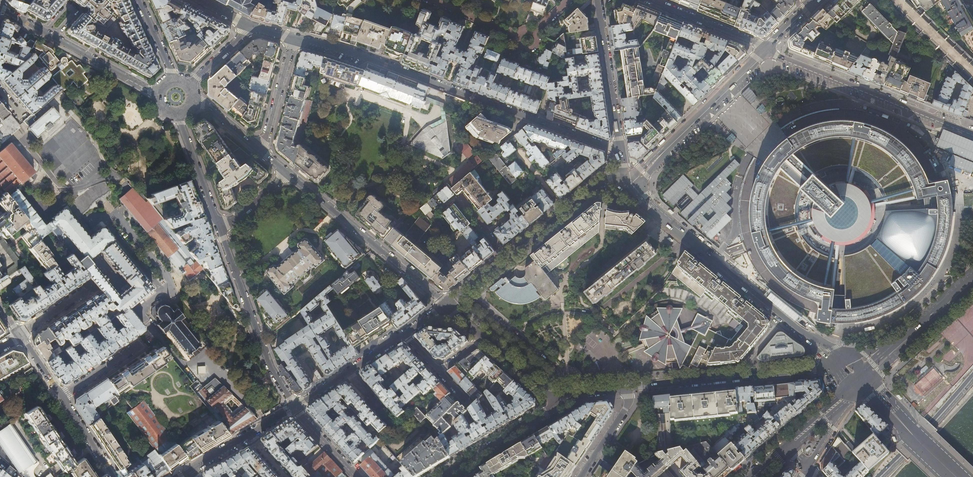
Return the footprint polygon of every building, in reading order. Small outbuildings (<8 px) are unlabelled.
[(12,0),(10,0),(10,1),(9,2),(10,6),(16,9),(23,13),(25,9),(26,6),(26,5),(25,5),(24,4),(23,4),(22,3),(20,3),(12,0)] [(31,1),(26,6),(25,9),(34,14),(41,18),(42,18),(43,19),(44,20),(46,19),(47,19),(48,18),(49,17),(51,14),(56,9),(61,3),(64,0),(32,0),(31,1)] [(70,34),(71,34),(72,34),(72,35),(85,42),(97,49),(111,56),(124,63),(138,71),(148,76),(153,71),(158,67),(154,58),(149,48),(145,39),(141,30),(136,21),(132,12),(127,2),(126,0),(97,0),(95,0),(94,0),(74,0),(82,7),(83,7),(84,6),(87,9),(87,11),(84,14),(83,14),(82,13),(70,26),(71,27),(69,28),(69,29),(68,30),(69,32),(69,33),(70,34)] [(187,3),(181,0),(151,0),(152,2),(162,24),(173,20),(169,12),(175,10),(176,10),(176,11),(177,12),(178,11),(181,13),(187,3)] [(228,5),(229,3),(252,15),(258,5),(260,3),(254,0),(219,0),(228,5)] [(274,2),(276,3),(280,4),(278,11),(270,9),(270,10),(269,11),(266,21),(275,23),(284,26),(288,8),(298,11),(299,7),(300,6),(301,4),(302,4),(303,0),(297,0),(296,2),(293,1),(293,3),(285,1),(285,0),(276,0),(274,2)] [(302,4),(301,4),(300,6),(299,7),(298,11),(304,14),(312,19),(318,8),(317,7),(315,0),(303,0),(302,4)] [(345,10),(356,0),(340,0),(338,3),(341,5),(340,6),(342,8),(343,7),(344,8),(344,7),(345,8),(344,9),(345,10)] [(345,10),(344,12),(348,13),(353,14),(354,10),(363,2),(365,3),(367,0),(356,0),(345,10)] [(537,3),(533,1),(530,8),(535,11),(543,14),(546,7),(548,0),(538,0),(537,3)] [(680,2),(680,3),(686,6),(698,10),(702,0),(681,0),(680,2)] [(698,10),(704,13),(711,16),(713,17),(714,16),(718,18),(718,19),(735,25),(742,6),(741,6),(740,7),(738,7),(734,5),(721,0),(702,0),(698,10)] [(742,6),(735,25),(735,26),(749,32),(760,36),(766,35),(771,30),(779,23),(769,13),(767,11),(763,15),(762,15),(760,16),(760,17),(758,17),(751,14),(750,13),(752,6),(753,5),(755,6),(757,6),(758,7),(759,6),(760,4),(754,0),(745,0),(742,6)] [(795,0),(775,0),(776,2),(778,4),(769,13),(779,23),(785,17),(795,7),(795,0)] [(833,2),(834,3),(832,5),(831,4),(830,4),(827,2),(822,7),(835,20),(837,22),(843,17),(845,18),(856,8),(861,13),(893,43),(897,32),(891,26),(891,25),(889,23),(888,23),(874,10),(880,4),(877,0),(834,0),(833,2)] [(919,1),(920,1),(920,2),(921,3),(920,3),(920,6),(925,10),(940,0),(919,0),(919,1)] [(940,0),(925,10),(925,11),(948,33),(956,29),(964,42),(966,45),(968,48),(969,49),(970,50),(972,53),(972,19),(969,12),(968,10),(971,8),(971,5),(965,3),(963,0),(940,0)] [(260,2),(260,3),(258,5),(252,15),(251,16),(252,17),(258,19),(266,21),(269,11),(270,10),(265,8),(265,6),(260,2)] [(197,8),(187,3),(181,13),(183,14),(180,17),(181,18),(185,22),(189,19),(190,19),(194,23),(196,23),(196,26),(196,27),(197,28),(198,28),(198,29),(199,30),(198,31),(201,34),(203,31),(205,30),(204,29),(208,25),(209,26),(210,26),(212,24),(214,18),(197,8)] [(630,23),(637,8),(627,4),(623,3),(621,8),(615,9),(616,14),(617,25),(630,23)] [(639,4),(637,8),(630,23),(633,30),(642,18),(656,25),(661,14),(650,10),(648,9),(649,8),(639,4)] [(564,29),(564,33),(589,30),(587,17),(583,13),(578,7),(569,16),(564,20),(569,25),(570,28),(564,29)] [(835,20),(822,7),(816,13),(811,18),(821,25),(826,29),(835,20)] [(318,8),(312,19),(319,23),(326,27),(327,26),(332,16),(318,8)] [(415,34),(413,33),(413,34),(405,56),(402,63),(416,69),(430,74),(434,64),(435,61),(437,55),(438,53),(442,44),(440,43),(440,44),(438,43),(439,42),(438,41),(441,40),(441,39),(443,35),(442,35),(443,34),(445,35),(451,21),(441,17),(439,22),(440,23),(440,24),(439,27),(435,26),(435,25),(433,24),(431,24),(427,22),(428,19),(429,19),(430,18),(432,13),(423,9),(417,23),(420,24),(419,25),(418,25),(416,30),(418,32),(415,34)] [(352,17),(353,14),(348,13),(347,15),(348,15),(343,33),(347,34),(352,35),(349,44),(352,45),(355,45),(357,39),(362,29),(359,28),(360,26),(362,26),(365,20),(352,17)] [(330,27),(327,26),(326,27),(322,36),(327,38),(328,35),(333,36),(341,38),(343,33),(348,15),(347,15),(343,14),(343,16),(334,14),(330,27)] [(683,23),(661,14),(656,25),(655,27),(653,30),(671,37),(677,39),(683,23)] [(176,18),(173,20),(162,24),(165,29),(164,30),(167,35),(171,43),(185,36),(187,35),(185,31),(191,28),(188,25),(185,22),(181,18),(180,18),(179,20),(177,20),(176,18)] [(221,22),(214,18),(212,24),(210,26),(217,30),(214,32),(213,30),(212,30),(211,30),(210,30),(209,30),(209,31),(208,32),(208,33),(206,36),(204,34),(205,33),(205,32),(203,31),(201,34),(200,35),(201,37),(212,48),(219,41),(230,31),(229,26),(221,22)] [(821,25),(811,18),(803,25),(796,32),(804,41),(808,37),(813,42),(821,34),(817,29),(821,25)] [(9,24),(13,28),(16,32),(18,27),(5,20),(2,21),(2,22),(9,24)] [(365,20),(362,26),(362,29),(357,39),(370,44),(380,47),(382,42),(386,43),(391,29),(365,20)] [(464,26),(451,21),(445,35),(444,37),(448,39),(447,42),(446,42),(445,43),(446,44),(445,44),(444,45),(442,50),(442,51),(442,52),(443,52),(442,55),(441,55),(440,56),(437,55),(435,61),(439,63),(438,66),(434,64),(430,74),(443,79),(444,77),(448,66),(450,59),(457,61),(462,63),(459,70),(454,83),(461,86),(467,88),(471,80),(466,78),(468,74),(472,76),(475,70),(471,69),(472,69),(472,68),(471,67),(472,63),(473,64),(474,63),(476,59),(476,58),(475,57),(476,57),(477,55),(476,55),(477,51),(482,53),(489,37),(476,31),(473,38),(472,38),(470,42),(471,43),(468,49),(465,50),(462,49),(457,47),(456,45),(459,38),(460,38),(461,34),(461,33),(464,26)] [(13,28),(9,24),(2,22),(0,27),(0,37),(12,42),(19,44),(23,46),(24,44),(23,43),(24,42),(16,32),(14,34),(17,37),(14,40),(9,36),(10,34),(10,35),(12,30),(11,30),(13,28)] [(702,36),(704,37),(707,31),(696,26),(684,22),(683,23),(677,39),(669,58),(675,60),(677,55),(679,54),(682,56),(685,57),(689,58),(689,60),(688,61),(686,65),(693,67),(696,59),(702,43),(700,42),(702,36)] [(630,23),(617,25),(610,26),(610,31),(611,37),(613,48),(613,50),(621,49),(638,46),(640,46),(637,39),(629,40),(629,42),(627,42),(626,41),(625,38),(626,38),(627,38),(626,34),(624,34),(624,31),(633,30),(630,23)] [(393,26),(391,29),(386,43),(389,45),(387,50),(394,53),(400,55),(401,54),(405,56),(413,34),(393,26)] [(895,58),(905,33),(898,30),(897,32),(893,43),(888,54),(895,58)] [(713,33),(707,31),(704,37),(703,40),(706,41),(705,42),(702,41),(702,43),(696,59),(700,61),(703,57),(705,56),(705,55),(704,55),(707,47),(710,48),(710,49),(711,50),(710,51),(712,51),(712,50),(714,51),(715,51),(715,50),(717,50),(718,50),(719,51),(717,54),(715,53),(712,58),(710,61),(713,64),(715,66),(725,49),(730,40),(725,38),(713,33)] [(803,43),(804,41),(796,32),(793,35),(789,39),(791,49),(802,53),(814,58),(817,49),(803,43)] [(564,52),(566,52),(566,51),(564,33),(561,36),(561,40),(560,40),(559,43),(558,43),(556,45),(556,47),(554,47),(552,52),(564,58),(566,58),(565,53),(564,53),(564,52)] [(869,44),(853,34),(849,39),(864,50),(869,44)] [(185,36),(171,43),(174,51),(179,61),(185,62),(195,64),(202,58),(212,48),(201,37),(195,42),(195,43),(193,44),(188,43),(187,41),(185,36)] [(581,49),(566,51),(566,52),(567,55),(598,51),(597,42),(596,36),(581,38),(582,44),(580,44),(581,49)] [(12,42),(0,37),(0,53),(9,57),(23,62),(30,56),(30,55),(29,54),(29,53),(28,53),(28,52),(27,52),(28,48),(23,46),(19,44),(18,46),(21,47),(18,55),(13,54),(13,53),(6,50),(7,49),(9,43),(12,44),(12,42)] [(669,58),(677,39),(671,37),(665,50),(664,49),(661,55),(663,56),(660,64),(658,63),(649,84),(652,85),(651,87),(644,88),(638,46),(621,49),(622,59),(626,85),(628,97),(638,96),(655,94),(666,67),(669,58)] [(56,65),(60,70),(52,77),(58,85),(61,89),(62,91),(73,82),(78,88),(87,80),(82,73),(85,71),(79,65),(77,67),(71,60),(67,64),(66,63),(67,62),(67,61),(67,60),(66,60),(66,59),(65,58),(64,58),(63,58),(62,58),(61,59),(61,60),(61,62),(60,62),(48,49),(30,39),(25,43),(28,48),(30,50),(34,47),(44,52),(38,57),(50,71),(56,65)] [(269,46),(270,41),(260,39),(256,40),(253,41),(246,47),(241,52),(248,60),(255,53),(256,54),(257,55),(258,55),(259,54),(260,54),(260,52),(261,52),(266,53),(269,46)] [(738,43),(730,40),(725,49),(739,61),(744,57),(746,55),(746,54),(747,53),(747,52),(746,50),(740,44),(738,43)] [(273,42),(270,41),(269,46),(275,47),(276,50),(275,55),(272,56),(266,55),(265,60),(275,63),(277,57),(279,47),(277,43),(273,42)] [(830,64),(836,49),(827,46),(828,44),(820,41),(817,49),(814,58),(821,61),(830,64)] [(836,48),(836,49),(830,64),(839,68),(848,71),(859,57),(850,54),(850,52),(845,50),(845,52),(836,48)] [(495,61),(494,63),(500,65),(503,58),(504,56),(500,55),(500,54),(495,52),(487,49),(484,57),(495,61)] [(550,59),(552,52),(546,49),(545,50),(544,53),(543,54),(541,55),(540,55),(539,55),(537,56),(538,58),(536,59),(533,59),(535,64),(539,63),(539,64),(543,65),(543,68),(547,69),(549,62),(546,61),(547,59),(548,59),(550,59)] [(737,63),(739,61),(725,49),(715,66),(716,67),(724,76),(728,72),(737,63)] [(321,70),(325,57),(314,53),(305,51),(301,53),(298,65),(295,75),(305,78),(308,68),(315,70),(315,69),(314,68),(316,67),(317,68),(321,70)] [(251,63),(248,60),(241,52),(238,54),(227,64),(237,75),(251,63)] [(9,57),(0,53),(0,63),(1,63),(2,62),(2,61),(17,67),(23,62),(9,57)] [(30,56),(23,62),(17,67),(12,71),(1,81),(9,90),(15,98),(47,71),(44,67),(38,70),(26,80),(21,80),(19,78),(21,73),(32,63),(36,57),(33,54),(30,56)] [(568,71),(601,67),(600,60),(599,54),(586,55),(587,63),(575,64),(574,57),(566,58),(566,61),(569,61),(570,68),(567,68),(568,71)] [(862,65),(863,64),(862,63),(864,63),(864,65),(867,66),(869,63),(870,64),(873,58),(868,57),(868,56),(865,54),(864,55),(861,54),(859,57),(848,71),(854,74),(862,77),(864,71),(865,71),(866,68),(864,67),(862,68),(861,67),(861,66),(862,66),(862,65)] [(892,70),(896,61),(897,59),(895,58),(888,54),(887,57),(890,58),(888,64),(885,63),(884,61),(882,61),(881,61),(877,70),(883,72),(881,75),(876,73),(875,75),(874,75),(873,81),(878,83),(883,85),(892,70)] [(411,105),(412,105),(421,108),(428,110),(430,103),(424,100),(426,93),(428,94),(429,92),(437,95),(439,90),(419,83),(418,85),(408,82),(405,80),(403,84),(397,81),(397,80),(399,75),(393,73),(374,66),(368,64),(366,70),(325,57),(321,70),(325,72),(326,71),(358,81),(358,82),(360,83),(359,85),(360,85),(380,93),(380,94),(381,94),(390,97),(389,97),(391,98),(391,96),(411,104),(411,105)] [(703,57),(700,61),(693,68),(697,72),(699,74),(702,70),(701,69),(703,67),(710,74),(708,76),(706,75),(703,78),(704,79),(712,87),(719,81),(724,76),(716,67),(714,68),(711,65),(713,64),(710,61),(709,59),(707,61),(703,57)] [(503,58),(500,65),(497,72),(501,73),(501,72),(511,75),(510,76),(514,78),(518,66),(519,64),(503,58)] [(673,63),(675,60),(669,58),(666,67),(682,83),(682,84),(683,82),(684,81),(688,85),(686,87),(699,100),(706,94),(712,87),(704,79),(702,82),(699,82),(699,81),(697,79),(698,79),(696,77),(695,78),(694,76),(693,76),(694,74),(695,74),(697,72),(693,68),(693,67),(686,65),(681,70),(679,70),(678,68),(677,67),(676,66),(674,65),(673,63)] [(877,70),(881,61),(880,61),(878,60),(877,59),(875,58),(873,58),(870,64),(869,63),(867,66),(872,68),(871,71),(869,70),(870,69),(866,68),(865,71),(864,71),(862,77),(867,79),(873,81),(874,75),(875,75),(876,73),(874,72),(874,71),(875,71),(875,70),(875,69),(877,70)] [(271,78),(275,63),(265,60),(261,74),(260,78),(252,76),(250,83),(251,84),(250,90),(252,91),(267,95),(268,88),(271,78)] [(892,70),(893,70),(892,74),(890,73),(883,85),(891,88),(899,92),(904,81),(905,78),(903,78),(904,74),(906,75),(910,67),(905,65),(905,64),(901,62),(901,63),(896,61),(892,70)] [(497,72),(500,65),(494,63),(493,63),(490,69),(491,70),(491,71),(483,68),(483,67),(477,65),(476,68),(475,70),(472,76),(471,80),(467,88),(478,92),(487,95),(493,82),(494,80),(496,74),(497,72)] [(237,76),(237,75),(227,64),(216,74),(209,81),(210,88),(210,94),(220,103),(230,111),(240,99),(229,90),(228,89),(227,88),(226,88),(226,86),(227,85),(228,85),(228,84),(237,76)] [(534,71),(518,66),(514,78),(518,80),(519,78),(526,81),(525,82),(529,84),(534,71)] [(1,81),(12,71),(0,67),(0,80),(1,81)] [(602,74),(601,67),(568,71),(569,75),(571,74),(572,81),(569,81),(570,84),(578,83),(577,76),(588,74),(589,75),(590,81),(603,80),(602,74)] [(680,85),(682,83),(666,67),(655,94),(654,97),(664,108),(666,107),(667,107),(667,108),(668,109),(669,110),(670,110),(671,111),(669,113),(677,121),(682,116),(658,91),(660,89),(662,90),(664,87),(663,86),(667,83),(664,79),(664,78),(664,77),(665,76),(694,105),(699,100),(686,87),(685,87),(683,89),(680,85)] [(32,113),(61,89),(58,85),(53,87),(41,97),(37,97),(34,94),(35,91),(48,80),(50,75),(47,71),(15,98),(23,107),(30,115),(31,114),(32,113)] [(550,77),(534,71),(529,84),(534,85),(534,84),(541,87),(541,88),(545,90),(547,83),(550,77)] [(946,76),(937,100),(934,99),(932,105),(948,111),(965,118),(968,111),(964,110),(971,92),(972,92),(972,91),(972,90),(972,89),(972,88),(954,71),(951,78),(946,76)] [(305,78),(295,75),(292,84),(290,95),(292,95),(305,99),(309,86),(303,85),(305,78)] [(565,94),(563,86),(570,85),(570,84),(569,81),(569,76),(563,77),(563,81),(558,82),(558,86),(557,88),(556,88),(555,82),(547,83),(545,90),(547,89),(549,98),(551,99),(557,101),(556,100),(556,96),(559,95),(560,100),(568,99),(572,98),(571,94),(571,93),(565,94)] [(911,96),(925,102),(928,97),(925,96),(930,84),(925,82),(923,81),(922,81),(920,80),(909,76),(906,82),(904,81),(899,92),(911,96)] [(604,86),(603,80),(590,81),(591,89),(590,89),(579,90),(578,83),(570,84),(570,85),(570,87),(573,87),(574,94),(571,94),(572,98),(591,95),(605,93),(604,86)] [(497,83),(493,82),(487,95),(497,99),(505,102),(510,90),(510,88),(506,87),(506,88),(497,84),(497,83)] [(750,87),(742,94),(751,104),(758,97),(750,87)] [(514,91),(510,90),(505,102),(512,104),(521,107),(525,95),(521,94),(521,95),(518,95),(515,94),(513,93),(514,91)] [(265,101),(267,95),(252,91),(251,95),(252,96),(250,102),(251,104),(263,107),(265,101)] [(587,118),(587,117),(580,115),(577,125),(576,128),(583,130),(597,135),(609,139),(611,137),(609,123),(606,101),(605,93),(591,95),(592,102),(594,102),(594,103),(594,104),(592,105),(593,111),(591,111),(592,114),(595,114),(595,115),(597,118),(596,119),(593,119),(593,117),(592,117),(592,119),(590,119),(589,118),(588,118),(587,118)] [(306,99),(305,99),(292,95),(290,102),(288,102),(287,107),(283,120),(279,132),(277,142),(277,144),(277,147),(278,149),(279,151),(285,156),(295,164),(300,145),(299,145),(298,147),(293,146),(306,99)] [(525,95),(521,107),(527,110),(536,113),(541,101),(537,99),(536,101),(529,98),(529,97),(525,95)] [(718,119),(746,147),(769,124),(740,95),(724,111),(725,112),(718,119)] [(641,112),(640,101),(638,101),(638,96),(628,97),(621,98),(623,111),(624,121),(636,119),(636,113),(641,112)] [(240,99),(230,111),(235,115),(240,119),(247,111),(248,111),(246,109),(246,108),(247,108),(248,106),(248,104),(246,103),(247,102),(241,97),(240,99)] [(553,116),(557,101),(551,99),(547,119),(550,120),(552,121),(553,116)] [(568,99),(560,100),(557,100),(557,101),(553,116),(567,121),(577,125),(580,115),(573,112),(573,111),(573,110),(573,109),(572,109),(570,109),(568,99)] [(0,103),(0,121),(9,113),(3,107),(0,103)] [(258,126),(263,107),(251,104),(250,108),(251,109),(250,112),(247,111),(240,119),(247,125),(250,127),(251,128),(252,128),(254,128),(256,127),(256,126),(257,125),(258,126)] [(762,104),(757,110),(761,115),(766,110),(762,104)] [(28,128),(36,137),(45,129),(46,129),(44,127),(48,123),(50,125),(59,116),(51,107),(35,122),(33,119),(35,117),(32,113),(31,114),(30,115),(23,121),(29,127),(28,128)] [(670,128),(677,121),(669,113),(666,110),(660,116),(662,117),(661,118),(660,117),(659,119),(658,120),(653,126),(663,135),(670,128)] [(9,113),(0,121),(0,142),(19,125),(19,124),(9,113)] [(475,134),(500,143),(502,137),(510,131),(508,129),(486,121),(482,115),(469,126),(475,134)] [(268,171),(267,170),(253,159),(242,167),(212,125),(204,118),(194,126),(198,137),(227,178),(215,185),(223,206),(224,207),(225,208),(226,208),(227,209),(229,208),(230,208),(237,202),(232,188),(250,175),(260,183),(264,179),(267,177),(268,176),(269,175),(269,173),(268,173),(268,171)] [(645,118),(642,118),(643,122),(637,123),(637,119),(624,121),(625,128),(626,135),(642,133),(643,129),(644,125),(644,122),(646,118),(645,118)] [(442,158),(442,159),(450,153),(450,147),(455,146),(452,126),(453,126),(452,120),(446,121),(446,119),(446,121),(431,128),(430,125),(422,131),(413,142),(413,146),(414,146),(442,158)] [(644,122),(644,125),(646,125),(645,126),(649,130),(649,132),(642,138),(642,140),(650,148),(653,145),(651,143),(652,141),(653,141),(656,139),(656,138),(657,136),(659,139),(663,135),(653,126),(647,120),(644,122)] [(938,265),(939,263),(942,256),(945,250),(947,243),(949,236),(950,229),(951,222),(952,215),(952,208),(951,201),(950,193),(949,189),(949,186),(947,180),(935,182),(929,183),(926,175),(923,169),(920,164),(917,159),(913,154),(909,149),(904,144),(900,140),(895,137),(890,133),(884,130),(879,127),(873,125),(867,123),(861,122),(855,121),(848,120),(842,120),(836,120),(830,120),(824,121),(818,123),(812,125),(806,127),(800,129),(795,132),(789,136),(784,140),(780,144),(774,149),(771,153),(767,158),(764,163),(761,168),(758,174),(755,179),(753,185),(752,191),(751,198),(750,204),(750,210),(750,216),(750,222),(751,229),(752,235),(754,241),(756,246),(759,252),(762,258),(765,263),(769,268),(773,273),(777,277),(782,282),(787,285),(792,289),(797,292),(803,295),(809,297),(814,299),(820,301),(819,307),(817,319),(825,321),(830,321),(832,322),(840,322),(847,322),(854,321),(861,320),(868,319),(875,317),(882,314),(888,311),(895,308),(901,305),(907,300),(912,296),(918,291),(923,286),(925,283),(927,281),(932,275),(935,269),(938,265)] [(528,132),(526,134),(532,141),(532,142),(534,140),(540,142),(541,141),(548,143),(548,145),(556,148),(557,147),(559,148),(560,147),(561,147),(553,154),(555,156),(548,161),(550,164),(562,154),(565,151),(566,150),(565,148),(568,145),(570,146),(573,140),(551,132),(529,124),(524,127),(528,132)] [(525,147),(532,141),(526,134),(522,129),(511,138),(514,143),(518,140),(518,142),(519,143),(520,143),(521,143),(525,147)] [(946,130),(940,147),(957,154),(952,165),(972,174),(972,141),(946,130)] [(737,138),(732,134),(726,140),(731,143),(737,138)] [(640,142),(642,140),(640,139),(627,139),(628,147),(629,155),(634,157),(636,158),(638,159),(648,150),(640,142)] [(579,142),(573,140),(570,146),(570,148),(572,150),(567,153),(565,151),(562,154),(566,159),(572,166),(573,165),(570,161),(579,154),(582,154),(586,144),(579,142)] [(504,157),(506,158),(508,156),(512,153),(516,150),(508,141),(501,147),(504,152),(502,154),(502,155),(504,158),(504,157)] [(539,150),(532,142),(532,141),(525,147),(528,151),(527,152),(527,153),(529,155),(530,155),(531,154),(532,156),(539,150)] [(107,299),(109,301),(115,307),(119,313),(137,334),(143,330),(143,327),(128,308),(152,288),(142,275),(141,276),(112,240),(113,239),(102,226),(88,238),(64,208),(51,219),(52,220),(44,226),(17,190),(18,190),(16,187),(34,172),(10,143),(0,151),(0,185),(5,192),(40,238),(51,229),(57,237),(71,255),(89,277),(101,291),(107,299)] [(458,147),(468,160),(475,154),(476,154),(466,143),(464,145),(462,143),(458,147)] [(595,148),(586,144),(582,154),(590,157),(590,159),(588,161),(596,170),(600,166),(606,161),(604,151),(595,148)] [(300,145),(295,164),(301,169),(303,170),(304,171),(305,172),(305,173),(308,175),(310,177),(313,179),(314,179),(315,180),(315,181),(316,181),(316,182),(317,182),(319,181),(320,180),(320,179),(321,179),(328,171),(328,170),(328,169),(328,168),(328,167),(325,165),(324,166),(317,160),(312,155),(311,155),(310,155),(307,152),(307,151),(300,145)] [(539,150),(532,156),(528,159),(531,162),(534,159),(535,157),(535,159),(536,160),(538,163),(539,163),(541,165),(543,168),(544,166),(548,171),(553,167),(550,164),(548,161),(539,150)] [(443,189),(449,184),(448,184),(449,183),(452,186),(481,161),(482,162),(486,159),(479,152),(476,154),(477,156),(444,183),(441,186),(443,189)] [(506,165),(504,162),(495,152),(488,157),(499,171),(506,165)] [(555,169),(566,159),(562,154),(550,164),(553,167),(555,169)] [(590,175),(596,170),(588,161),(588,160),(579,167),(578,167),(577,167),(578,168),(575,170),(583,180),(590,175)] [(515,161),(507,167),(516,178),(524,171),(521,167),(515,161)] [(507,167),(506,165),(499,171),(510,185),(515,181),(517,179),(516,178),(507,167)] [(574,169),(562,178),(563,179),(565,182),(571,189),(577,185),(583,180),(575,170),(574,169)] [(471,172),(452,188),(455,192),(457,194),(463,190),(464,192),(468,196),(482,185),(478,180),(479,180),(477,178),(477,179),(471,172)] [(560,181),(563,179),(562,178),(557,172),(546,181),(550,185),(561,198),(563,197),(566,194),(571,190),(571,189),(565,182),(563,184),(562,184),(560,182),(560,181)] [(147,199),(151,204),(174,196),(178,207),(177,209),(178,213),(178,215),(171,217),(171,216),(170,216),(163,219),(165,222),(169,227),(190,220),(189,217),(193,215),(194,218),(202,216),(198,204),(194,193),(189,180),(178,184),(179,188),(176,189),(175,185),(151,195),(152,197),(147,199)] [(140,190),(130,181),(128,184),(132,188),(118,199),(146,232),(162,219),(151,204),(147,199),(145,197),(140,190)] [(452,188),(449,184),(443,189),(435,195),(436,197),(437,196),(443,203),(447,199),(448,200),(451,197),(450,197),(455,192),(452,188)] [(482,185),(468,196),(474,203),(479,210),(489,202),(493,199),(489,194),(489,193),(488,192),(487,192),(482,185)] [(542,188),(532,197),(544,212),(549,207),(555,203),(547,194),(542,188)] [(491,206),(489,202),(479,210),(478,211),(488,224),(497,216),(499,219),(502,216),(502,217),(505,214),(503,212),(508,208),(509,209),(510,208),(513,212),(511,213),(513,215),(512,218),(506,223),(505,223),(504,222),(503,222),(502,223),(502,224),(502,225),(502,226),(500,228),(499,226),(496,229),(497,230),(495,232),(496,233),(495,233),(499,237),(503,242),(505,241),(506,242),(509,240),(512,237),(520,231),(522,229),(529,224),(522,215),(519,217),(516,212),(518,210),(516,208),(503,191),(498,194),(501,197),(499,198),(498,201),(499,202),(494,207),(491,206)] [(22,223),(28,231),(22,236),(31,247),(29,248),(47,271),(50,269),(56,265),(50,257),(52,255),(39,239),(41,238),(40,238),(5,192),(1,194),(3,196),(0,198),(1,199),(8,209),(7,211),(0,216),(0,233),(3,237),(10,232),(10,233),(14,231),(14,229),(22,223)] [(378,233),(385,239),(394,227),(398,222),(395,220),(392,222),(392,221),(391,220),(390,219),(388,218),(388,219),(379,212),(381,210),(382,210),(383,208),(384,207),(384,206),(384,205),(384,204),(384,203),(374,196),(373,195),(371,195),(371,196),(368,199),(369,199),(359,210),(359,212),(358,212),(357,213),(357,215),(357,216),(358,216),(358,217),(359,217),(360,217),(360,218),(361,219),(369,226),(371,228),(373,229),(375,230),(376,231),(377,232),(378,233)] [(437,198),(436,197),(435,195),(420,208),(426,215),(425,215),(426,217),(431,222),(437,218),(436,216),(433,215),(430,211),(431,211),(432,210),(432,209),(431,208),(433,206),(434,207),(437,205),(436,204),(434,200),(437,198)] [(531,196),(516,208),(518,210),(522,215),(529,224),(537,218),(544,212),(532,197),(531,196)] [(1,199),(0,200),(0,202),(7,211),(8,209),(1,199)] [(547,274),(599,231),(601,201),(597,201),(587,209),(588,211),(587,212),(586,212),(586,211),(585,211),(584,212),(584,213),(584,214),(584,215),(583,216),(581,214),(574,219),(566,225),(568,228),(567,229),(566,228),(565,228),(564,229),(563,229),(563,230),(564,231),(563,232),(561,230),(553,236),(546,242),(547,244),(546,245),(545,245),(544,245),(543,246),(543,247),(543,248),(542,249),(540,246),(539,247),(534,252),(530,254),(535,260),(536,260),(547,274)] [(452,227),(454,230),(458,228),(461,231),(468,225),(470,224),(466,219),(460,211),(454,204),(441,214),(442,216),(443,215),(452,225),(452,227)] [(646,220),(644,218),(641,216),(637,213),(634,216),(634,215),(634,214),(633,213),(632,213),(631,212),(631,213),(630,213),(629,213),(630,210),(629,210),(627,210),(623,210),(619,210),(613,209),(610,208),(607,207),(605,228),(623,229),(631,235),(639,227),(646,220)] [(420,217),(404,236),(394,227),(385,239),(409,258),(432,278),(440,269),(443,265),(429,254),(428,256),(413,243),(415,241),(417,242),(431,226),(430,225),(432,223),(431,222),(426,217),(425,219),(422,215),(420,217)] [(207,228),(202,216),(194,218),(190,220),(169,227),(182,243),(188,238),(188,236),(190,235),(193,239),(192,239),(193,241),(194,242),(195,244),(194,247),(188,251),(194,259),(215,251),(211,240),(207,228)] [(162,219),(146,232),(178,270),(181,273),(182,272),(182,273),(183,273),(184,273),(189,280),(202,269),(198,264),(194,259),(188,251),(182,243),(169,227),(165,222),(163,219),(162,219)] [(474,232),(468,225),(461,231),(463,234),(473,246),(477,243),(474,240),(478,237),(474,232)] [(463,234),(461,231),(458,228),(454,230),(444,238),(449,244),(463,234)] [(340,271),(343,275),(353,266),(354,265),(366,255),(363,252),(364,251),(362,249),(361,250),(356,244),(355,245),(354,244),(355,243),(353,241),(349,238),(349,239),(347,236),(346,238),(345,237),(346,236),(340,231),(338,229),(325,240),(330,246),(329,247),(345,267),(340,271)] [(0,233),(0,243),(0,242),(1,244),(15,264),(4,271),(5,272),(7,276),(8,276),(14,272),(23,266),(24,265),(3,237),(0,233)] [(478,245),(477,243),(473,246),(473,247),(478,253),(480,251),(482,253),(480,255),(484,260),(491,255),(496,251),(484,237),(481,240),(482,242),(478,245)] [(266,272),(285,293),(294,286),(292,284),(300,277),(303,281),(304,280),(309,276),(310,275),(306,271),(314,265),(316,267),(325,260),(307,238),(305,238),(298,244),(298,246),(300,248),(294,253),(294,252),(284,260),(283,261),(277,266),(276,264),(273,264),(267,269),(266,272)] [(585,291),(595,302),(656,253),(654,250),(655,249),(653,248),(652,248),(651,246),(652,245),(650,243),(649,244),(647,241),(585,291)] [(480,255),(478,253),(473,247),(470,250),(469,248),(468,248),(466,250),(466,251),(467,252),(460,258),(471,271),(477,265),(484,260),(480,255)] [(218,258),(215,251),(194,259),(198,264),(201,263),(201,262),(205,261),(208,269),(221,265),(218,258)] [(695,261),(686,253),(684,256),(687,259),(693,264),(695,261)] [(465,276),(471,271),(460,258),(457,254),(450,259),(455,266),(450,270),(451,272),(458,281),(465,276)] [(83,280),(89,277),(71,255),(56,265),(50,269),(58,280),(60,279),(63,283),(61,284),(66,292),(71,289),(83,280)] [(699,268),(698,268),(698,267),(699,266),(699,265),(698,264),(698,263),(697,263),(695,264),(695,265),(693,264),(687,259),(684,256),(680,261),(677,266),(671,273),(701,297),(703,294),(712,302),(715,298),(719,302),(720,301),(721,301),(727,294),(726,294),(728,292),(723,288),(722,287),(722,286),(722,285),(722,284),(721,283),(720,283),(719,283),(718,284),(717,283),(710,277),(699,268)] [(547,274),(536,260),(535,260),(530,265),(525,268),(526,269),(526,270),(527,271),(527,273),(526,274),(526,275),(525,276),(524,277),(522,277),(521,278),(519,277),(518,277),(516,275),(513,278),(507,282),(503,277),(490,287),(490,288),(491,289),(492,290),(493,290),(494,290),(499,286),(501,287),(501,288),(502,289),(503,290),(505,291),(506,292),(508,294),(510,295),(511,295),(513,295),(514,296),(516,296),(518,297),(520,297),(522,297),(524,297),(526,296),(528,296),(529,296),(531,295),(532,294),(534,293),(536,292),(537,292),(538,290),(542,296),(546,300),(559,290),(547,274)] [(224,273),(221,265),(208,269),(210,275),(209,276),(209,277),(215,285),(227,281),(224,273)] [(34,280),(23,266),(14,272),(16,275),(18,275),(21,273),(26,279),(13,288),(19,297),(20,297),(31,289),(37,285),(34,280)] [(360,276),(354,268),(353,266),(343,275),(331,285),(334,288),(339,294),(341,292),(341,291),(360,276)] [(719,280),(701,266),(699,268),(710,277),(717,283),(719,280)] [(51,284),(44,288),(43,288),(40,290),(49,303),(58,297),(66,292),(61,284),(58,280),(50,269),(47,271),(43,274),(43,275),(45,278),(46,278),(49,282),(51,283),(51,284)] [(448,276),(440,269),(432,278),(440,285),(444,288),(444,289),(449,289),(449,288),(454,285),(458,281),(451,272),(448,276)] [(365,280),(374,292),(382,286),(374,275),(371,278),(370,277),(369,277),(365,280)] [(8,276),(7,276),(0,281),(0,289),(10,282),(10,280),(8,276)] [(412,289),(402,277),(399,281),(398,280),(397,281),(397,282),(397,283),(398,283),(399,283),(412,299),(408,303),(407,301),(406,301),(403,299),(401,298),(399,296),(397,298),(413,318),(420,312),(427,306),(422,301),(419,297),(412,289)] [(231,293),(227,281),(215,285),(218,289),(220,289),(221,290),(223,289),(224,291),(223,292),(222,292),(222,294),(227,300),(231,305),(232,307),(234,308),(235,307),(235,306),(235,305),(235,304),(234,302),(231,293)] [(40,290),(37,286),(37,285),(31,289),(35,295),(35,297),(34,298),(33,297),(31,297),(29,297),(29,298),(27,299),(26,299),(25,300),(24,301),(22,301),(22,300),(20,297),(19,297),(8,305),(13,313),(17,319),(24,321),(37,312),(49,303),(40,290)] [(320,340),(326,350),(327,352),(330,356),(331,358),(337,368),(348,361),(359,354),(355,347),(344,330),(327,303),(331,300),(327,295),(328,293),(334,288),(331,285),(301,310),(310,323),(317,335),(320,340)] [(742,299),(725,285),(723,288),(728,292),(733,296),(737,299),(740,302),(742,299)] [(506,292),(505,291),(503,290),(502,289),(501,288),(501,287),(495,291),(498,294),(499,295),(502,298),(508,301),(513,303),(517,304),(521,304),(523,304),(527,303),(529,303),(533,302),(537,300),(541,297),(537,292),(536,292),(534,293),(532,294),(531,295),(529,296),(528,296),(526,296),(524,297),(522,297),(520,297),(518,297),(516,296),(514,296),(513,295),(511,295),(510,295),(508,294),(506,292)] [(271,328),(274,332),(298,312),(295,308),(288,314),(267,289),(257,297),(259,300),(258,300),(259,303),(260,307),(262,306),(263,307),(261,309),(262,311),(262,312),(264,319),(266,318),(267,319),(265,320),(267,323),(270,326),(268,328),(269,330),(271,328)] [(690,301),(667,289),(666,292),(664,295),(687,307),(690,301)] [(74,309),(78,315),(80,313),(81,316),(79,317),(86,327),(88,325),(89,324),(89,323),(89,322),(89,320),(90,320),(91,320),(92,321),(93,320),(94,320),(99,327),(102,324),(108,321),(108,320),(104,313),(105,312),(105,311),(105,310),(107,308),(108,310),(110,310),(111,310),(115,307),(109,301),(106,303),(105,301),(107,299),(101,291),(90,299),(74,309)] [(725,305),(731,298),(732,298),(733,296),(728,292),(726,294),(727,294),(721,301),(720,301),(719,302),(725,307),(726,306),(725,305)] [(750,311),(745,306),(744,305),(745,304),(745,303),(744,302),(743,301),(742,301),(741,301),(740,302),(737,299),(733,296),(732,298),(731,298),(725,305),(726,306),(725,307),(729,310),(727,314),(739,324),(750,311)] [(381,305),(382,306),(392,320),(398,328),(408,322),(413,318),(397,298),(394,300),(396,302),(396,304),(400,309),(394,313),(385,301),(381,305)] [(188,355),(189,355),(190,355),(190,353),(190,352),(197,347),(198,347),(199,348),(200,347),(200,346),(199,345),(200,344),(180,319),(183,317),(183,318),(184,317),(183,317),(184,316),(183,316),(177,309),(178,308),(177,308),(176,308),(175,308),(176,309),(175,309),(168,301),(161,300),(152,308),(151,315),(158,323),(157,324),(156,324),(156,325),(156,326),(157,325),(163,332),(162,333),(163,334),(163,333),(164,334),(164,333),(167,330),(187,355),(187,354),(188,355)] [(231,305),(227,300),(223,302),(236,318),(239,316),(232,307),(231,305)] [(382,306),(360,320),(371,337),(382,329),(390,323),(390,322),(392,320),(382,306)] [(670,335),(682,311),(673,309),(671,309),(671,308),(671,307),(670,307),(669,307),(668,308),(665,308),(657,310),(648,317),(644,325),(644,326),(643,327),(642,327),(642,328),(642,329),(643,329),(642,332),(642,340),(643,344),(644,347),(646,351),(652,357),(654,358),(653,359),(654,360),(655,361),(656,361),(657,360),(658,361),(666,364),(674,363),(678,363),(682,364),(682,365),(689,368),(691,364),(698,368),(699,366),(700,363),(706,366),(707,365),(717,345),(723,349),(728,339),(722,336),(722,335),(720,331),(715,332),(709,329),(711,329),(712,328),(712,327),(711,326),(710,326),(713,322),(708,319),(708,318),(708,317),(707,317),(706,318),(698,314),(692,326),(694,326),(695,329),(694,331),(698,333),(691,347),(670,336),(670,335)] [(762,335),(768,329),(768,327),(768,326),(769,326),(769,325),(769,324),(769,323),(768,322),(767,322),(767,320),(764,318),(765,318),(759,313),(753,308),(750,311),(739,324),(734,330),(732,332),(728,339),(723,349),(717,345),(707,365),(708,367),(717,366),(733,364),(735,364),(735,362),(737,363),(738,363),(739,363),(739,362),(740,360),(740,359),(742,360),(743,359),(750,350),(757,342),(762,335)] [(63,338),(65,338),(66,338),(71,345),(72,344),(76,342),(78,341),(81,338),(76,331),(77,331),(78,330),(78,329),(78,327),(79,327),(80,328),(81,328),(82,328),(83,328),(86,327),(79,317),(77,318),(76,316),(78,315),(74,309),(60,319),(47,327),(52,335),(56,332),(57,334),(53,337),(53,338),(57,344),(58,345),(61,343),(62,342),(62,340),(62,339),(61,338),(63,338)] [(108,321),(102,324),(118,348),(126,342),(137,335),(137,334),(119,313),(115,316),(122,327),(119,328),(118,327),(117,328),(117,330),(115,331),(108,321)] [(360,320),(344,330),(355,347),(363,342),(371,337),(360,320)] [(314,337),(317,335),(310,323),(285,340),(286,341),(274,348),(282,360),(284,359),(288,365),(285,367),(304,390),(307,388),(308,388),(309,387),(310,386),(311,384),(311,382),(311,381),(307,375),(304,372),(302,368),(300,365),(291,353),(293,348),(302,342),(306,344),(314,355),(314,356),(316,359),(319,362),(319,363),(321,366),(326,373),(327,373),(328,373),(330,373),(332,372),(334,371),(337,368),(331,358),(329,360),(327,358),(330,356),(327,352),(325,354),(323,352),(326,350),(320,340),(317,342),(314,337)] [(102,324),(99,327),(96,328),(103,339),(101,341),(100,340),(98,341),(99,342),(96,344),(89,333),(83,337),(99,360),(109,353),(118,348),(102,324)] [(53,337),(52,335),(47,327),(41,332),(36,334),(36,335),(34,337),(33,339),(33,341),(34,344),(38,350),(46,362),(59,353),(60,352),(62,351),(58,345),(57,344),(51,348),(47,342),(53,338),(53,337)] [(428,336),(429,329),(427,328),(421,332),(415,336),(415,337),(415,338),(423,346),(430,353),(437,346),(435,343),(435,342),(433,340),(430,342),(429,341),(431,338),(430,337),(428,336)] [(442,329),(429,329),(428,336),(430,337),(436,338),(435,339),(437,339),(437,341),(437,342),(438,342),(441,342),(442,342),(442,341),(443,341),(446,341),(450,341),(451,340),(453,338),(454,330),(442,329)] [(455,330),(454,330),(453,338),(451,340),(452,341),(447,345),(452,353),(458,349),(468,342),(468,341),(463,337),(455,330)] [(761,353),(756,359),(757,360),(759,362),(760,362),(761,363),(765,363),(767,363),(768,363),(770,363),(772,363),(780,362),(793,361),(796,360),(797,360),(798,359),(800,357),(802,357),(803,357),(804,356),(805,355),(805,354),(805,353),(805,352),(804,351),(804,350),(801,347),(795,343),(785,335),(783,333),(781,333),(777,333),(773,338),(768,345),(761,353)] [(83,337),(81,338),(78,341),(85,351),(82,353),(81,352),(80,353),(81,354),(78,356),(71,345),(64,350),(66,352),(72,360),(80,373),(91,366),(99,360),(83,337)] [(396,349),(386,356),(395,365),(396,366),(399,364),(398,363),(402,361),(401,359),(402,359),(405,362),(404,363),(406,366),(407,365),(409,367),(410,366),(418,359),(412,352),(404,344),(396,349)] [(438,347),(437,346),(430,353),(434,357),(435,358),(437,359),(442,359),(444,359),(445,359),(447,357),(452,353),(447,345),(444,345),(440,347),(439,346),(438,347)] [(108,381),(120,398),(122,396),(130,407),(141,400),(142,401),(166,432),(178,424),(188,437),(200,452),(208,447),(221,439),(228,435),(188,386),(192,384),(190,382),(162,347),(156,351),(155,349),(145,356),(126,369),(108,381)] [(29,363),(21,352),(12,350),(0,357),(0,379),(29,363)] [(475,352),(472,354),(481,364),(487,358),(484,356),(478,350),(475,352)] [(59,353),(46,362),(52,371),(59,382),(65,383),(72,379),(80,373),(72,360),(64,365),(58,356),(60,355),(59,353)] [(469,357),(465,359),(475,369),(481,364),(472,354),(469,357)] [(380,376),(395,365),(386,356),(379,361),(371,366),(378,374),(380,376)] [(491,362),(487,358),(481,364),(475,369),(470,374),(475,378),(477,377),(477,375),(479,373),(479,372),(481,372),(483,371),(486,374),(486,375),(495,366),(491,362)] [(424,364),(418,359),(410,366),(412,369),(405,375),(411,381),(418,375),(418,374),(418,373),(419,373),(422,376),(428,369),(424,364)] [(459,364),(464,369),(469,375),(470,374),(475,369),(465,359),(462,361),(459,364)] [(303,391),(304,390),(285,367),(282,363),(278,366),(290,384),(294,391),(300,392),(303,391)] [(376,376),(378,374),(371,366),(368,368),(361,373),(360,374),(361,375),(367,383),(373,390),(378,385),(380,387),(382,385),(381,384),(384,381),(382,379),(380,377),(377,379),(376,378),(376,376)] [(468,376),(469,375),(464,369),(460,372),(456,367),(456,366),(453,368),(447,372),(459,385),(468,376)] [(495,366),(486,375),(491,379),(487,383),(488,384),(486,387),(489,390),(503,375),(500,371),(495,366)] [(313,372),(319,381),(323,378),(317,369),(313,372)] [(435,376),(428,369),(422,376),(424,378),(424,381),(417,388),(421,392),(424,395),(427,392),(427,391),(432,387),(434,389),(441,383),(435,376)] [(505,374),(503,375),(489,390),(488,390),(490,392),(496,387),(499,387),(504,392),(514,382),(510,378),(505,374)] [(411,382),(411,381),(405,375),(389,387),(391,389),(395,393),(399,389),(404,395),(399,399),(400,400),(405,405),(421,392),(417,388),(414,385),(410,388),(408,385),(411,382)] [(470,378),(468,376),(459,385),(463,389),(467,393),(474,387),(475,386),(472,382),(473,381),(472,379),(473,378),(472,377),(470,378)] [(84,393),(94,408),(103,402),(104,403),(105,402),(105,403),(109,400),(112,405),(120,398),(108,381),(107,378),(95,386),(84,393)] [(253,420),(256,418),(214,378),(212,380),(228,396),(220,403),(231,417),(241,409),(253,420)] [(193,380),(190,382),(192,384),(188,386),(228,435),(243,426),(253,420),(241,409),(231,417),(220,403),(228,396),(212,380),(203,387),(197,380),(194,382),(193,380)] [(794,383),(795,393),(800,393),(802,395),(797,399),(797,397),(795,397),(796,400),(790,405),(797,413),(803,409),(811,401),(814,399),(822,392),(819,386),(818,381),(806,382),(794,383)] [(825,394),(820,381),(818,381),(819,386),(822,392),(814,399),(811,401),(813,404),(825,394)] [(518,386),(514,382),(504,392),(503,393),(502,394),(503,395),(504,396),(505,394),(506,396),(507,397),(509,394),(514,398),(518,394),(517,393),(521,388),(518,386)] [(363,400),(356,392),(347,383),(346,383),(341,386),(335,390),(343,399),(345,402),(349,406),(352,403),(356,407),(363,400)] [(445,388),(441,383),(434,389),(434,390),(437,393),(433,396),(436,399),(437,398),(440,401),(441,402),(448,396),(450,393),(445,388)] [(776,385),(773,385),(775,399),(775,400),(782,399),(782,398),(787,397),(787,398),(785,398),(785,399),(790,405),(796,400),(795,397),(795,393),(794,383),(785,384),(776,385)] [(388,392),(382,385),(380,387),(378,385),(373,390),(387,406),(397,418),(405,412),(397,403),(400,400),(399,399),(398,398),(394,401),(393,399),(396,395),(395,393),(391,389),(388,392)] [(759,387),(752,387),(754,403),(754,404),(762,403),(762,400),(775,399),(773,385),(769,386),(759,387)] [(474,387),(467,393),(471,397),(476,402),(481,397),(482,396),(474,387)] [(754,403),(752,387),(746,388),(736,389),(738,411),(738,415),(756,413),(754,404),(754,403)] [(535,406),(535,400),(534,399),(529,395),(521,388),(517,393),(518,394),(514,398),(514,401),(513,401),(512,402),(512,403),(513,404),(511,405),(515,411),(514,411),(517,417),(526,412),(535,406)] [(694,393),(670,396),(671,404),(671,408),(669,408),(670,418),(673,450),(681,448),(685,447),(706,442),(711,447),(724,436),(722,433),(737,426),(739,424),(738,415),(738,411),(736,389),(727,390),(694,393)] [(341,401),(343,399),(335,390),(327,395),(320,400),(330,411),(335,408),(336,409),(335,410),(340,416),(344,412),(348,409),(345,406),(344,406),(341,403),(341,401)] [(505,413),(497,399),(495,398),(487,391),(485,393),(494,410),(495,410),(496,412),(497,412),(497,413),(492,416),(499,428),(505,424),(510,421),(506,416),(504,417),(503,414),(505,413)] [(92,409),(94,408),(84,393),(79,397),(76,399),(75,405),(77,408),(82,416),(88,424),(98,416),(92,409)] [(503,395),(502,394),(497,399),(505,413),(506,416),(510,421),(513,420),(517,417),(514,411),(515,411),(511,405),(509,406),(508,407),(507,407),(507,406),(505,402),(504,402),(502,399),(503,398),(502,396),(503,395)] [(452,400),(448,396),(441,402),(432,411),(426,417),(434,426),(443,418),(447,413),(449,412),(456,404),(452,400)] [(669,404),(671,404),(670,396),(666,396),(657,397),(653,398),(654,407),(659,454),(664,453),(668,451),(673,450),(670,418),(669,408),(669,406),(669,404)] [(483,400),(481,397),(476,402),(472,405),(484,425),(486,424),(488,427),(485,428),(489,434),(493,431),(499,428),(492,416),(489,418),(488,416),(487,417),(486,415),(481,405),(481,403),(480,402),(483,400)] [(767,412),(762,403),(754,404),(756,413),(759,418),(759,420),(763,418),(765,415),(767,413),(773,419),(781,428),(790,420),(797,413),(790,405),(785,399),(772,411),(767,412)] [(327,412),(330,411),(320,400),(308,408),(308,412),(315,420),(324,430),(333,422),(333,421),(327,415),(327,412)] [(363,400),(356,407),(362,414),(359,417),(364,422),(368,418),(368,419),(367,420),(368,422),(366,424),(368,427),(371,424),(379,433),(387,427),(371,410),(363,400)] [(166,432),(142,401),(125,413),(153,450),(168,469),(169,470),(173,467),(182,462),(187,459),(176,445),(175,443),(171,446),(165,451),(161,446),(167,441),(171,438),(166,432)] [(432,411),(441,402),(440,401),(439,402),(437,401),(429,409),(432,411)] [(463,415),(464,414),(467,411),(463,406),(458,402),(456,404),(449,412),(451,414),(456,419),(453,423),(454,424),(459,419),(463,415)] [(602,403),(597,403),(587,418),(586,419),(581,426),(576,433),(573,437),(582,443),(585,439),(592,443),(596,436),(603,425),(610,415),(613,411),(608,402),(606,402),(602,403)] [(575,411),(570,414),(575,422),(578,424),(584,416),(587,418),(597,403),(590,404),(587,404),(575,411)] [(470,427),(463,415),(459,419),(467,434),(470,434),(471,436),(469,437),(473,443),(481,439),(489,434),(485,428),(483,429),(482,427),(484,425),(472,405),(468,410),(476,424),(477,423),(478,424),(476,425),(475,424),(474,424),(472,426),(472,427),(472,428),(470,429),(469,428),(470,427)] [(862,405),(855,411),(866,424),(868,422),(868,423),(868,424),(871,427),(872,427),(873,428),(871,430),(877,437),(888,426),(877,415),(866,405),(862,405)] [(73,452),(71,450),(67,452),(60,440),(63,438),(62,435),(60,433),(56,435),(48,422),(51,420),(49,417),(48,415),(44,417),(36,406),(18,418),(50,466),(56,462),(62,471),(66,468),(75,463),(73,460),(71,457),(74,455),(73,452)] [(421,423),(426,417),(417,407),(412,413),(421,423)] [(332,439),(343,430),(342,429),(347,424),(349,425),(353,422),(353,419),(352,419),(351,418),(349,418),(345,413),(344,412),(340,416),(341,417),(340,418),(339,418),(336,421),(334,423),(333,422),(324,430),(328,434),(332,439)] [(743,423),(743,421),(745,421),(745,422),(746,422),(748,424),(749,423),(750,425),(753,423),(759,418),(756,413),(738,415),(739,424),(743,423)] [(765,415),(763,418),(767,422),(761,427),(757,430),(757,431),(758,432),(757,433),(754,430),(756,429),(754,428),(753,429),(750,425),(745,430),(748,434),(759,446),(765,441),(776,431),(781,428),(773,419),(767,413),(765,415)] [(570,414),(561,420),(559,421),(548,427),(554,436),(557,441),(560,445),(563,440),(560,437),(559,435),(563,433),(563,435),(565,434),(565,435),(566,436),(568,434),(569,432),(569,431),(570,430),(569,429),(572,428),(573,429),(574,428),(576,429),(574,431),(576,433),(581,426),(580,425),(578,424),(575,422),(570,414)] [(355,417),(353,419),(353,422),(349,425),(357,434),(359,437),(366,431),(362,427),(363,425),(361,424),(360,424),(357,421),(358,420),(355,417)] [(119,470),(126,466),(126,465),(128,464),(123,457),(124,456),(98,418),(89,425),(94,434),(101,443),(107,452),(113,461),(119,470)] [(445,420),(443,418),(434,426),(440,433),(439,434),(441,437),(448,430),(449,429),(451,427),(451,426),(447,422),(448,421),(446,419),(445,420)] [(467,434),(459,419),(454,424),(459,434),(459,435),(459,436),(457,437),(456,436),(452,438),(454,440),(460,451),(465,448),(473,443),(469,437),(467,439),(465,435),(467,434)] [(284,425),(271,433),(280,443),(281,444),(288,438),(288,437),(288,436),(289,435),(290,435),(291,435),(292,436),(293,438),(292,438),(290,439),(290,440),(290,441),(291,442),(291,443),(293,445),(295,443),(299,440),(307,433),(301,426),(295,420),(291,420),(284,425)] [(0,427),(0,457),(22,476),(23,476),(35,476),(34,476),(33,475),(33,473),(33,472),(33,471),(34,469),(38,465),(10,422),(0,427)] [(739,428),(737,426),(722,433),(724,436),(726,438),(730,435),(731,436),(734,434),(734,433),(739,428)] [(548,440),(554,436),(548,427),(542,431),(534,436),(540,445),(545,442),(546,442),(547,442),(548,442),(548,440)] [(353,442),(359,437),(357,434),(355,435),(355,434),(352,437),(348,439),(347,437),(347,434),(343,430),(332,439),(337,444),(343,451),(350,445),(349,443),(352,441),(353,442)] [(443,446),(439,439),(436,441),(427,430),(425,432),(424,431),(396,455),(397,456),(395,457),(402,464),(404,467),(413,476),(417,476),(419,475),(427,471),(445,460),(450,457),(446,451),(444,448),(441,450),(439,448),(443,446)] [(445,436),(450,433),(448,430),(441,437),(439,439),(443,446),(444,448),(447,447),(448,450),(446,451),(450,457),(455,454),(460,451),(454,440),(450,442),(450,443),(449,444),(448,443),(448,442),(445,436)] [(369,434),(366,431),(359,437),(353,442),(354,443),(351,446),(350,445),(343,451),(349,457),(354,463),(364,454),(361,449),(358,449),(357,448),(359,445),(362,442),(361,441),(362,440),(370,449),(379,440),(380,440),(377,437),(374,440),(372,438),(372,436),(371,434),(369,434)] [(278,444),(280,443),(271,433),(267,436),(263,438),(263,439),(262,440),(262,441),(263,442),(271,451),(271,452),(276,458),(279,461),(280,461),(285,467),(293,461),(292,460),(278,444)] [(307,433),(299,440),(302,442),(300,444),(299,444),(295,444),(295,443),(293,445),(291,447),(287,450),(292,455),(297,451),(300,451),(300,452),(302,452),(302,451),(304,451),(305,452),(304,453),(304,454),(307,457),(318,446),(312,439),(307,433)] [(572,437),(568,434),(566,436),(563,440),(560,445),(556,451),(576,466),(580,461),(588,448),(592,443),(585,439),(582,443),(573,437),(572,436),(572,437)] [(741,440),(739,438),(737,439),(739,442),(734,447),(745,459),(752,452),(753,451),(756,449),(759,446),(748,434),(746,436),(744,434),(741,437),(743,439),(741,440)] [(521,444),(529,456),(542,448),(540,445),(534,436),(529,439),(521,444)] [(867,471),(887,454),(880,445),(881,444),(878,441),(874,436),(867,442),(857,452),(853,455),(860,463),(867,471)] [(188,437),(176,445),(187,459),(194,455),(200,452),(188,437)] [(844,460),(852,453),(838,437),(835,441),(832,447),(839,455),(844,460)] [(711,447),(706,442),(685,447),(687,451),(701,467),(702,468),(705,471),(706,473),(710,476),(724,476),(731,471),(718,456),(711,447)] [(525,458),(529,456),(521,444),(514,448),(494,460),(487,464),(492,474),(493,474),(518,458),(519,457),(525,458)] [(732,444),(718,456),(731,471),(734,468),(739,464),(745,459),(734,447),(732,444)] [(839,455),(832,447),(824,458),(821,464),(821,470),(822,472),(827,467),(828,465),(839,455)] [(248,464),(250,467),(252,464),(255,468),(260,474),(257,476),(258,476),(275,476),(277,476),(266,464),(253,449),(251,448),(249,448),(245,450),(240,454),(247,463),(248,464)] [(681,448),(673,450),(668,451),(670,454),(667,457),(664,453),(659,454),(655,455),(660,461),(667,469),(681,457),(687,464),(679,471),(679,472),(683,476),(710,476),(706,473),(702,476),(699,475),(695,470),(699,466),(700,467),(701,467),(687,451),(685,453),(681,448)] [(139,460),(151,476),(157,476),(158,476),(165,471),(168,469),(153,450),(152,451),(150,450),(146,453),(146,455),(139,460)] [(636,463),(637,461),(634,459),(636,457),(625,450),(609,474),(607,472),(608,471),(599,465),(592,476),(626,476),(631,470),(636,463)] [(576,466),(556,451),(551,458),(544,469),(542,472),(541,472),(538,476),(539,476),(569,476),(571,475),(576,466)] [(404,467),(402,464),(392,472),(375,453),(372,456),(369,452),(360,460),(363,464),(361,466),(366,472),(371,476),(393,476),(394,475),(399,472),(401,470),(404,467)] [(546,458),(540,467),(544,469),(551,458),(547,455),(545,452),(543,455),(546,458)] [(751,458),(754,455),(752,452),(745,459),(747,461),(751,458)] [(300,464),(303,467),(311,476),(312,476),(319,476),(322,474),(325,476),(343,476),(345,475),(325,453),(310,467),(303,460),(302,461),(300,464)] [(225,462),(236,476),(239,474),(240,474),(237,472),(238,471),(237,470),(242,466),(243,467),(243,468),(243,469),(246,472),(242,476),(243,476),(256,476),(257,476),(255,474),(250,467),(248,464),(247,463),(240,454),(234,458),(231,459),(225,462)] [(840,475),(841,474),(839,471),(839,470),(838,469),(845,461),(844,460),(839,455),(828,465),(827,467),(822,472),(827,476),(842,476),(840,475)] [(22,476),(0,457),(0,476),(22,476)] [(129,469),(134,476),(135,476),(137,476),(138,476),(151,476),(139,460),(137,457),(135,459),(139,464),(131,470),(130,468),(129,469)] [(75,463),(66,468),(67,470),(69,469),(74,476),(96,476),(95,475),(87,464),(83,458),(75,463)] [(292,460),(293,461),(285,467),(294,476),(309,476),(310,476),(311,476),(303,467),(302,468),(301,469),(297,465),(299,463),(297,461),(294,458),(292,460)] [(667,469),(660,461),(645,473),(636,463),(631,470),(637,476),(658,476),(667,469)] [(236,476),(225,462),(215,468),(205,473),(204,476),(222,476),(227,473),(230,476),(235,476),(236,476)] [(867,471),(860,463),(856,467),(855,466),(852,470),(846,476),(847,476),(846,476),(863,476),(868,472),(867,471)] [(476,475),(476,476),(477,476),(495,476),(493,474),(492,474),(487,464),(480,468),(482,471),(480,473),(476,475)] [(128,468),(126,466),(119,470),(122,473),(124,473),(128,471),(130,473),(125,476),(123,474),(120,473),(119,474),(121,476),(134,476),(129,469),(128,468)] [(404,467),(401,470),(403,473),(401,475),(399,472),(394,475),(396,476),(413,476),(404,467)]
